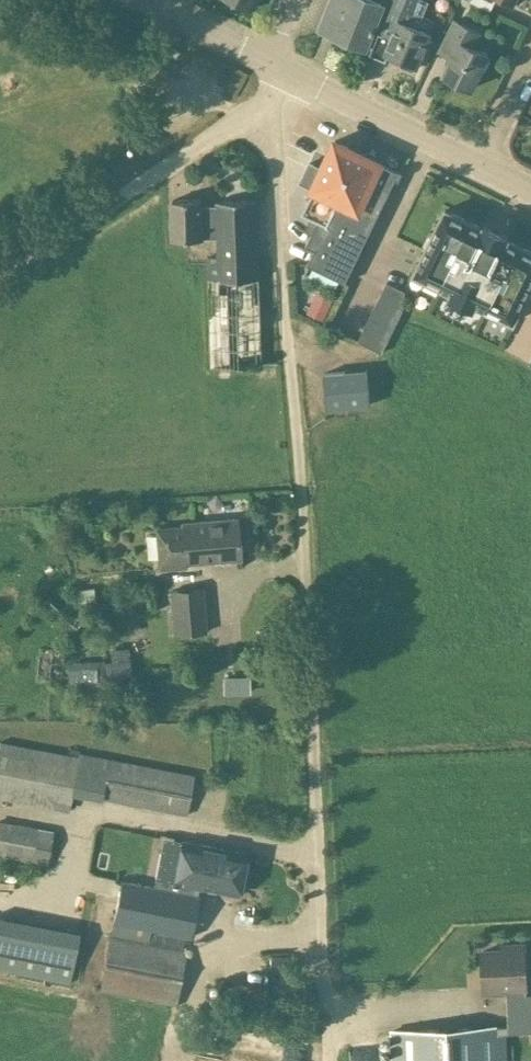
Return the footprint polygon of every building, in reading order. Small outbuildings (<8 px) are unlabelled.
[(252,11),(258,0),(229,0),(252,11)] [(381,2),(375,0),(333,0),(328,11),(346,18),(338,40),(365,50),(374,27),(380,29),(392,0),(382,0),(381,2)] [(380,29),(381,30),(371,54),(385,60),(387,54),(403,61),(402,64),(403,67),(413,71),(416,70),(417,66),(418,67),(431,34),(429,33),(433,24),(414,16),(420,0),(392,0),(380,29)] [(490,11),(496,0),(466,0),(490,11)] [(490,56),(476,49),(484,33),(455,18),(438,52),(451,58),(443,75),(473,89),(490,56)] [(314,189),(303,212),(305,214),(311,217),(318,221),(328,226),(337,205),(374,223),(396,178),(399,180),(402,172),(396,169),(395,171),(380,164),(381,162),(378,161),(377,155),(368,151),(364,154),(335,140),(321,170),(309,164),(305,175),(311,178),(307,186),(314,189)] [(203,239),(217,239),(217,257),(206,258),(209,368),(265,367),(261,278),(260,278),(257,200),(216,202),(216,206),(202,206),(202,200),(172,200),(173,240),(203,239)] [(312,233),(306,245),(315,250),(307,265),(345,283),(374,223),(337,205),(328,226),(318,221),(312,233)] [(415,274),(427,279),(425,283),(440,290),(441,287),(453,292),(451,296),(474,307),(476,303),(487,309),(485,312),(500,319),(502,316),(514,322),(530,286),(530,251),(507,239),(508,237),(485,225),(483,228),(446,209),(415,274)] [(388,282),(359,341),(382,352),(406,304),(401,302),(406,291),(388,282)] [(315,297),(308,312),(322,319),(329,304),(315,297)] [(324,374),(327,411),(371,407),(368,369),(324,374)] [(237,518),(181,523),(181,526),(155,528),(159,570),(187,568),(187,565),(241,560),(237,518)] [(204,588),(170,590),(174,635),(207,632),(204,588)] [(50,601),(44,608),(54,616),(60,610),(50,601)] [(68,621),(62,629),(71,636),(77,629),(68,621)] [(112,662),(103,662),(103,660),(69,661),(70,682),(79,681),(80,705),(86,705),(87,723),(106,722),(105,704),(101,704),(101,703),(109,702),(109,705),(130,704),(129,692),(108,693),(108,687),(127,684),(126,675),(132,674),(130,647),(110,648),(112,662)] [(250,679),(224,679),(224,692),(251,692),(250,679)] [(187,816),(195,775),(79,753),(78,756),(68,754),(0,742),(0,799),(69,813),(72,796),(100,802),(100,799),(187,816)] [(0,821),(0,856),(48,865),(54,830),(0,821)] [(160,854),(153,887),(120,882),(109,936),(98,991),(176,1006),(187,952),(182,951),(184,938),(192,940),(200,895),(197,895),(199,889),(238,896),(246,853),(183,841),(179,858),(160,854)] [(82,930),(0,915),(0,970),(73,983),(82,930)] [(507,994),(509,1026),(498,1027),(498,1025),(389,1030),(391,1060),(508,1060),(507,1034),(530,1032),(530,995),(527,995),(527,989),(528,989),(525,945),(500,946),(500,950),(482,951),(484,995),(507,994)] [(262,1012),(267,987),(222,979),(217,1005),(262,1012)]
